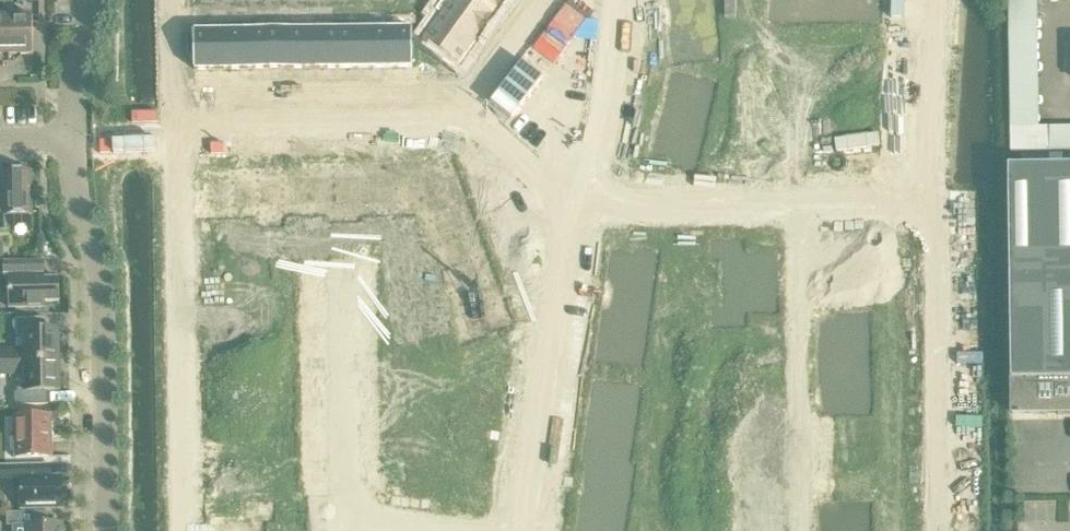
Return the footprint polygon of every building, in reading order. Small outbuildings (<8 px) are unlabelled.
[(340,10),(351,10),(351,0),(340,0),(340,10)] [(436,10),(479,40),(498,15),(477,0),(443,0),(436,10)] [(498,15),(508,0),(477,0),(498,15)] [(771,21),(797,21),(797,32),(799,31),(798,0),(771,0),(771,21)] [(799,31),(825,31),(824,0),(798,0),(799,31)] [(825,31),(826,31),(826,26),(850,26),(850,31),(851,31),(851,0),(824,0),(825,31)] [(851,31),(878,31),(878,0),(851,0),(851,31)] [(765,1),(757,1),(757,14),(766,14),(765,1)] [(724,3),(669,8),(671,34),(726,30),(726,28),(716,29),(714,5),(724,5),(724,3)] [(440,14),(421,39),(460,67),(479,40),(436,10),(435,11),(440,14)] [(0,17),(0,55),(3,55),(3,64),(15,64),(15,55),(33,55),(32,16),(0,17)] [(387,29),(363,30),(363,68),(387,68),(387,29)] [(411,29),(387,29),(387,68),(412,67),(411,29)] [(290,30),(266,31),(267,69),(291,69),(290,30)] [(315,30),(290,30),(291,69),(315,68),(315,30)] [(339,30),(315,30),(315,68),(339,68),(339,30)] [(363,30),(339,30),(339,68),(363,68),(363,30)] [(726,30),(671,34),(674,61),(728,57),(726,30)] [(218,31),(194,31),(194,70),(219,69),(218,31)] [(242,31),(218,31),(219,69),(243,69),(242,31)] [(266,31),(242,31),(243,69),(264,69),(267,69),(266,31)] [(799,57),(786,57),(786,66),(799,66),(799,57)] [(812,57),(799,57),(799,66),(812,66),(812,57)] [(851,57),(838,57),(838,66),(851,66),(851,57)] [(864,57),(851,57),(851,66),(865,65),(864,57)] [(759,58),(750,58),(750,71),(759,71),(759,58)] [(439,68),(438,77),(448,76),(448,67),(439,68)] [(665,98),(718,111),(725,85),(672,72),(665,98)] [(829,78),(817,78),(817,92),(829,92),(829,78)] [(853,78),(841,78),(841,91),(853,91),(853,78)] [(878,78),(865,78),(866,91),(878,91),(878,78)] [(769,79),(756,79),(756,92),(769,92),(769,79)] [(805,79),(793,79),(793,92),(805,92),(805,79)] [(665,98),(659,124),(712,137),(712,136),(707,135),(713,111),(718,112),(718,111),(665,98)] [(745,101),(736,101),(736,115),(745,115),(745,101)] [(659,125),(652,150),(674,156),(672,163),(693,168),(695,161),(706,163),(712,137),(659,124),(659,125)] [(806,126),(781,127),(782,165),(806,165),(806,126)] [(830,126),(806,126),(806,165),(830,165),(830,126)] [(854,126),(830,126),(830,165),(854,164),(854,126)] [(878,126),(854,126),(854,164),(879,164),(878,126)] [(781,127),(757,127),(757,165),(782,165),(781,127)] [(1038,127),(1009,128),(1010,152),(1049,151),(1049,127),(1038,127)] [(745,128),(736,129),(736,142),(745,142),(745,128)] [(745,142),(736,142),(736,155),(745,155),(745,142)] [(427,159),(407,167),(419,198),(461,183),(452,158),(430,166),(427,159)] [(331,164),(306,165),(307,215),(308,215),(308,210),(332,209),(331,164)] [(356,164),(331,164),(332,209),(357,209),(356,164)] [(382,164),(356,164),(357,209),(383,209),(382,164)] [(305,170),(282,170),(282,215),(307,215),(306,165),(305,165),(305,170)] [(1007,166),(1010,381),(1011,381),(1012,414),(1057,413),(1057,415),(1069,415),(1069,165),(1007,166)] [(257,170),(232,171),(232,216),(257,215),(257,170)] [(282,170),(257,170),(257,215),(282,215),(282,170)] [(206,194),(198,194),(198,216),(232,216),(232,171),(206,171),(206,194)] [(0,196),(0,231),(7,231),(6,215),(32,215),(31,172),(4,172),(5,196),(0,196)] [(461,183),(419,198),(427,222),(469,206),(461,183)] [(397,192),(388,192),(388,205),(397,205),(397,192)] [(397,205),(388,205),(388,218),(397,218),(397,205)] [(469,206),(427,222),(436,245),(478,229),(469,206)] [(478,229),(436,245),(445,268),(487,253),(478,229)] [(332,241),(319,242),(319,250),(332,250),(332,241)] [(345,241),(332,241),(332,250),(345,250),(345,241)] [(370,241),(357,241),(357,250),(370,250),(370,241)] [(282,242),(269,243),(269,251),(282,251),(282,242)] [(296,242),(282,242),(282,251),(296,251),(296,242)] [(405,242),(396,242),(396,255),(405,255),(405,242)] [(232,243),(219,243),(219,252),(233,252),(232,243)] [(246,243),(232,243),(233,252),(246,252),(246,243)] [(612,253),(608,280),(652,287),(657,252),(636,249),(635,257),(612,253)] [(487,253),(445,268),(453,292),(495,276),(487,253)] [(34,261),(4,261),(4,276),(9,276),(9,308),(44,307),(44,302),(59,302),(59,279),(43,279),(43,274),(35,274),(34,261)] [(253,264),(215,265),(215,290),(253,289),(253,264)] [(297,264),(284,264),(284,276),(297,276),(297,264)] [(409,268),(401,271),(405,283),(414,280),(409,268)] [(681,276),(672,276),(673,289),(682,289),(681,276)] [(414,280),(405,283),(410,295),(418,292),(414,280)] [(608,280),(604,306),(648,313),(652,287),(608,280)] [(725,309),(715,309),(715,325),(743,324),(742,310),(775,310),(775,283),(725,283),(725,309)] [(682,289),(673,289),(673,302),(682,302),(682,289)] [(504,300),(462,315),(471,340),(513,324),(504,300)] [(298,301),(285,301),(285,313),(298,313),(298,301)] [(422,303),(414,306),(419,319),(427,316),(422,303)] [(604,306),(600,332),(644,339),(648,313),(604,306)] [(298,313),(285,313),(285,325),(298,325),(298,313)] [(867,316),(820,316),(820,349),(868,348),(867,316)] [(0,350),(0,362),(59,361),(59,331),(45,331),(45,318),(16,319),(13,322),(13,329),(15,332),(15,338),(24,338),(24,349),(0,350)] [(676,328),(667,328),(667,341),(676,341),(676,328)] [(420,329),(418,342),(426,343),(428,330),(420,329)] [(600,332),(596,359),(640,366),(644,339),(600,332)] [(774,336),(736,337),(736,362),(774,361),(774,336)] [(701,337),(687,337),(687,350),(701,350),(701,337)] [(676,341),(667,341),(667,355),(676,355),(676,341)] [(456,348),(452,372),(490,378),(494,353),(456,348)] [(868,348),(820,349),(820,380),(868,380),(868,348)] [(299,349),(285,349),(286,361),(299,361),(299,349)] [(410,353),(408,365),(421,367),(423,355),(410,353)] [(0,362),(0,375),(24,374),(25,392),(17,392),(17,405),(47,405),(47,392),(60,392),(59,361),(0,362)] [(299,361),(286,361),(286,373),(299,373),(299,361)] [(774,361),(736,362),(736,386),(775,385),(774,361)] [(408,365),(406,378),(419,380),(421,367),(408,365)] [(452,372),(449,396),(487,402),(490,378),(452,372)] [(701,374),(688,374),(688,386),(701,386),(701,374)] [(868,380),(820,380),(821,413),(868,412),(868,380)] [(595,381),(591,408),(635,415),(639,388),(595,381)] [(775,385),(736,386),(736,410),(775,409),(775,385)] [(701,386),(688,386),(688,398),(701,398),(701,386)] [(299,397),(286,397),(287,409),(300,409),(299,397)] [(402,401),(401,413),(414,415),(415,403),(402,401)] [(676,406),(668,406),(668,419),(677,419),(676,406)] [(591,408),(587,434),(631,441),(635,415),(591,408)] [(300,409),(287,409),(287,421),(300,421),(300,409)] [(775,409),(736,410),(737,434),(775,433),(775,409)] [(401,413),(399,425),(412,427),(414,415),(401,413)] [(48,416),(17,416),(18,458),(48,457),(48,416)] [(677,419),(668,419),(668,432),(677,432),(677,419)] [(702,422),(688,422),(688,434),(702,434),(702,422)] [(256,433),(217,434),(218,458),(256,457),(256,433)] [(775,433),(737,434),(737,458),(775,457),(775,433)] [(587,434),(583,460),(633,467),(633,466),(628,466),(631,441),(587,434)] [(702,434),(688,434),(689,446),(702,446),(702,434)] [(300,445),(287,445),(288,457),(301,457),(300,445)] [(395,449),(393,461),(407,463),(408,451),(395,449)] [(256,457),(218,458),(218,483),(256,482),(256,457)] [(301,457),(288,457),(288,469),(301,469),(301,457)] [(775,457),(737,458),(737,482),(776,481),(775,457)] [(677,459),(668,459),(668,472),(677,472),(677,459)] [(583,460),(583,461),(589,462),(585,487),(629,493),(633,467),(583,460)] [(393,461),(392,473),(405,475),(407,463),(393,461)] [(38,464),(4,465),(4,479),(20,479),(20,509),(62,508),(62,477),(38,477),(38,464)] [(702,470),(689,470),(689,482),(702,482),(702,470)] [(677,472),(668,472),(668,485),(677,485),(677,472)] [(776,481),(737,482),(737,506),(776,505),(776,481)] [(390,484),(388,497),(401,499),(403,486),(390,484)] [(585,487),(581,513),(625,519),(629,493),(585,487)] [(702,494),(689,494),(689,506),(702,506),(702,494)] [(213,519),(213,530),(263,530),(263,520),(273,520),(273,504),(245,505),(245,519),(213,519)] [(822,505),(822,530),(870,530),(869,504),(822,505)] [(702,506),(689,506),(689,518),(703,518),(702,506)] [(6,513),(7,526),(15,526),(15,530),(63,530),(63,524),(44,524),(43,512),(6,513)] [(678,512),(669,512),(669,525),(678,525),(678,512)] [(578,530),(623,530),(625,519),(581,513),(578,530)]
